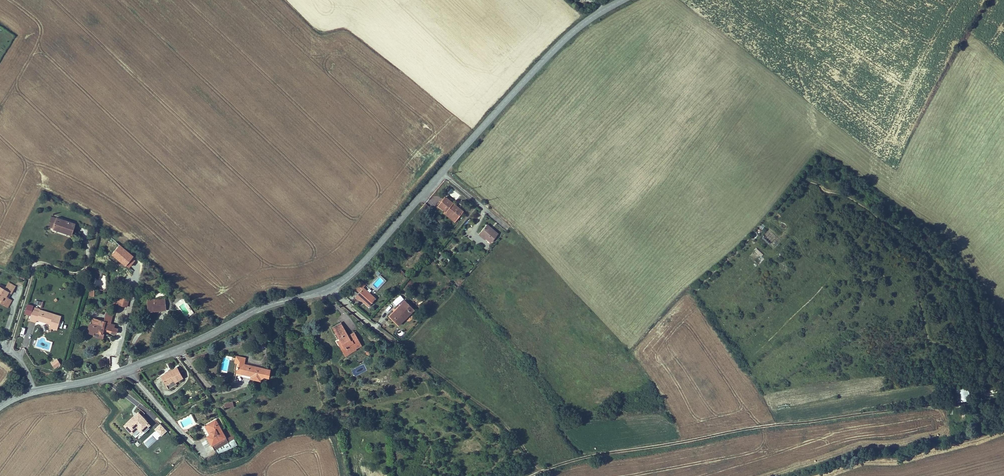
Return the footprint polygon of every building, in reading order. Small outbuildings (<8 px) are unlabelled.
[(466,209),(448,195),(441,205),(449,210),(450,209),(460,217),(466,209)] [(458,220),(460,217),(450,209),(449,210),(448,212),(458,220)] [(66,227),(69,218),(64,216),(61,224),(66,227)] [(69,218),(66,227),(83,234),(87,226),(69,218)] [(503,232),(491,222),(485,230),(491,235),(496,240),(503,232)] [(373,302),(380,295),(368,284),(370,282),(366,278),(360,284),(364,288),(360,293),(365,297),(366,296),(373,302)] [(11,300),(9,303),(16,307),(20,299),(17,298),(20,292),(23,294),(27,287),(21,283),(17,290),(9,286),(4,287),(6,294),(3,295),(11,300)] [(396,306),(404,299),(401,295),(392,302),(396,306)] [(126,305),(135,307),(137,299),(128,296),(126,305)] [(402,322),(418,307),(408,296),(405,299),(406,300),(393,313),(402,322)] [(173,314),(173,301),(157,302),(157,313),(166,313),(166,314),(173,314)] [(46,323),(49,313),(44,311),(41,321),(46,323)] [(51,313),(49,313),(46,323),(48,323),(49,320),(63,324),(61,329),(68,331),(73,318),(52,311),(51,313)] [(113,331),(124,334),(125,329),(122,328),(122,325),(114,323),(114,325),(107,323),(106,326),(99,325),(97,331),(102,332),(101,335),(101,336),(111,339),(113,331)] [(353,325),(344,330),(351,343),(350,344),(359,358),(370,352),(369,350),(374,347),(366,335),(361,338),(353,325)] [(242,358),(247,359),(249,353),(239,351),(237,357),(242,358)] [(242,358),(240,369),(256,372),(255,375),(263,377),(264,373),(265,373),(267,371),(272,372),(273,365),(247,359),(242,358)] [(54,369),(61,365),(57,359),(50,363),(54,369)] [(180,361),(165,371),(173,383),(181,378),(179,376),(187,371),(180,361)] [(358,367),(352,371),(355,376),(361,373),(358,367)] [(968,387),(955,390),(957,403),(970,401),(968,387)] [(224,405),(226,410),(235,408),(233,402),(224,405)] [(142,410),(126,422),(132,430),(139,425),(142,430),(148,425),(151,422),(142,410)] [(209,432),(214,440),(227,432),(230,437),(233,435),(229,427),(226,429),(217,415),(209,420),(215,429),(213,430),(209,432)] [(142,430),(140,431),(142,434),(150,428),(148,425),(142,430)] [(161,425),(143,441),(148,447),(167,431),(161,425)] [(227,432),(214,440),(216,445),(230,437),(227,432)]
